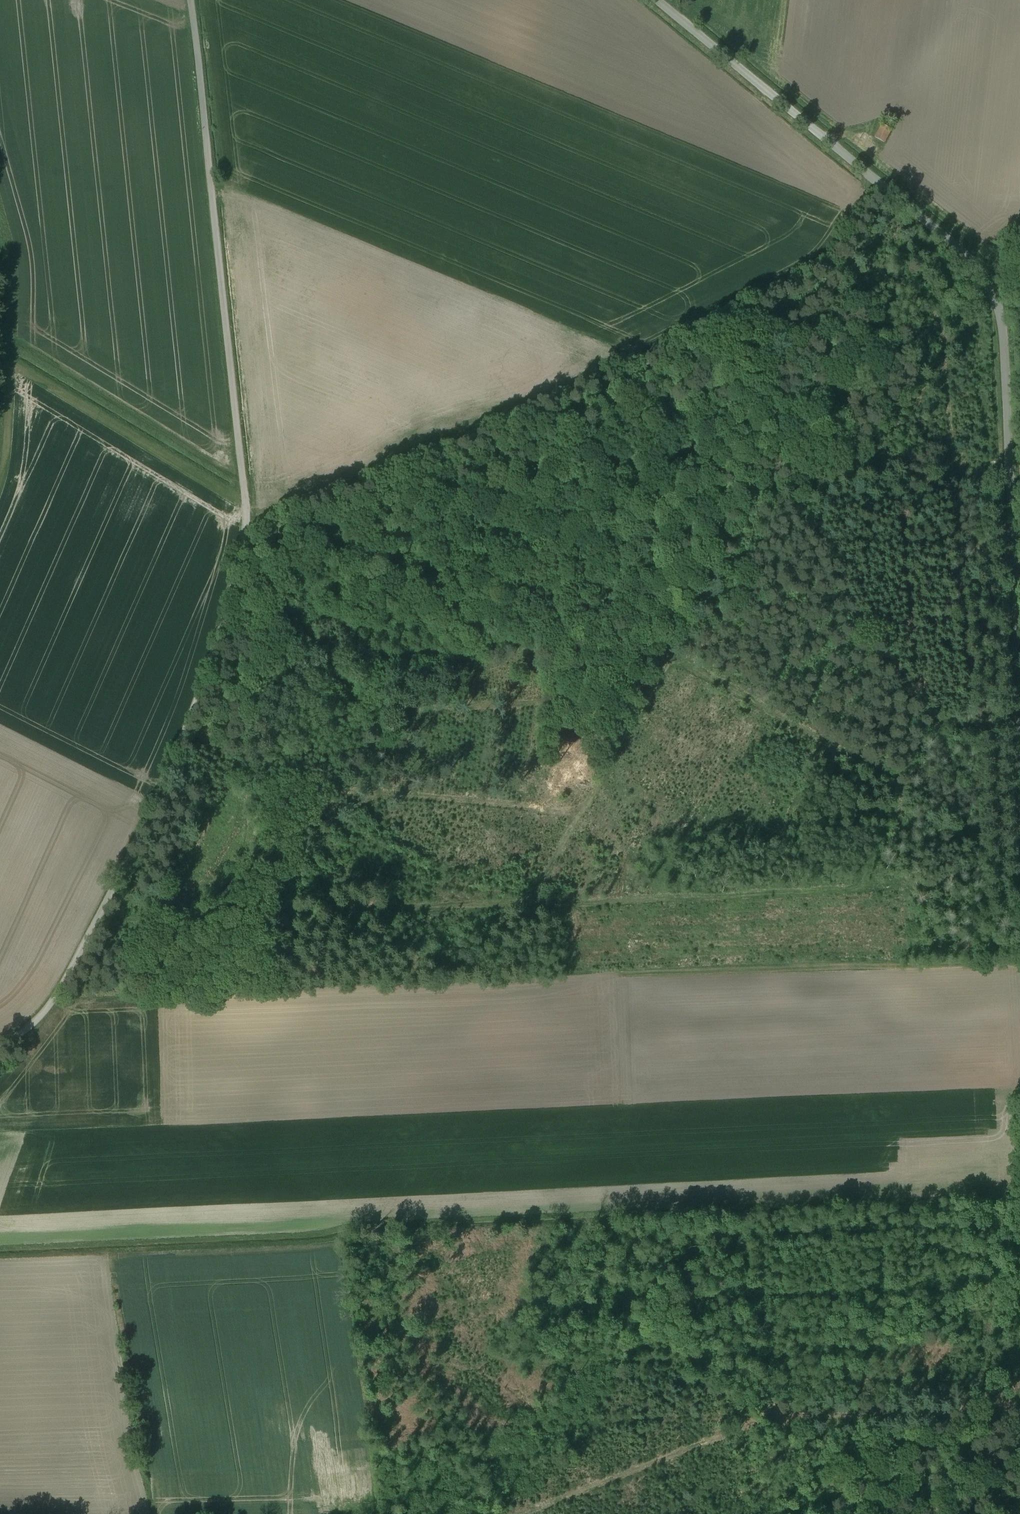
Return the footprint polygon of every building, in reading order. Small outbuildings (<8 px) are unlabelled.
[(883,122),(875,136),(886,143),(894,129),(883,122)]
